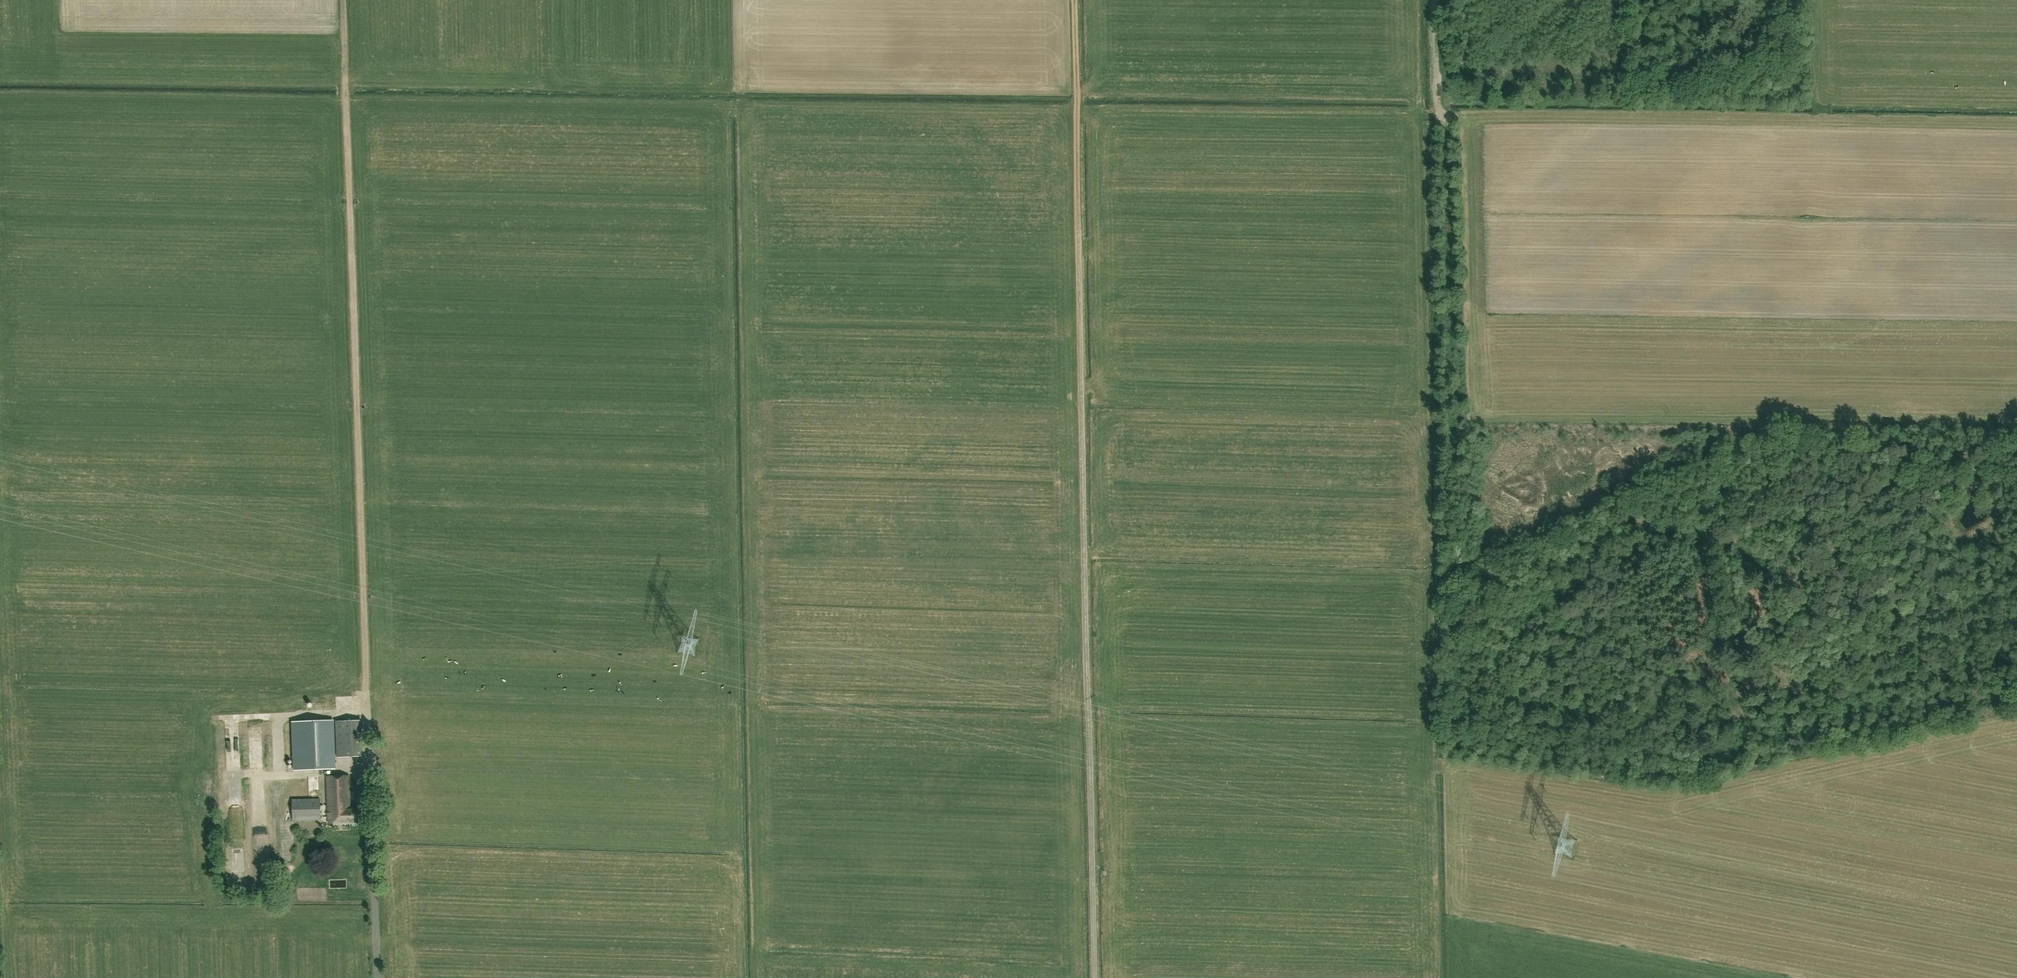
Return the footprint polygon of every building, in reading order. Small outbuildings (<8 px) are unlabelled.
[(328,707),(338,707),(338,696),(328,696),(328,707)] [(251,721),(253,729),(263,727),(262,720),(251,721)] [(336,721),(338,758),(362,757),(361,720),(336,721)] [(294,769),(335,768),(333,721),(293,723),(294,769)] [(349,776),(327,777),(329,823),(364,822),(363,809),(350,810),(349,776)] [(292,800),(293,821),(321,820),(320,799),(292,800)]
